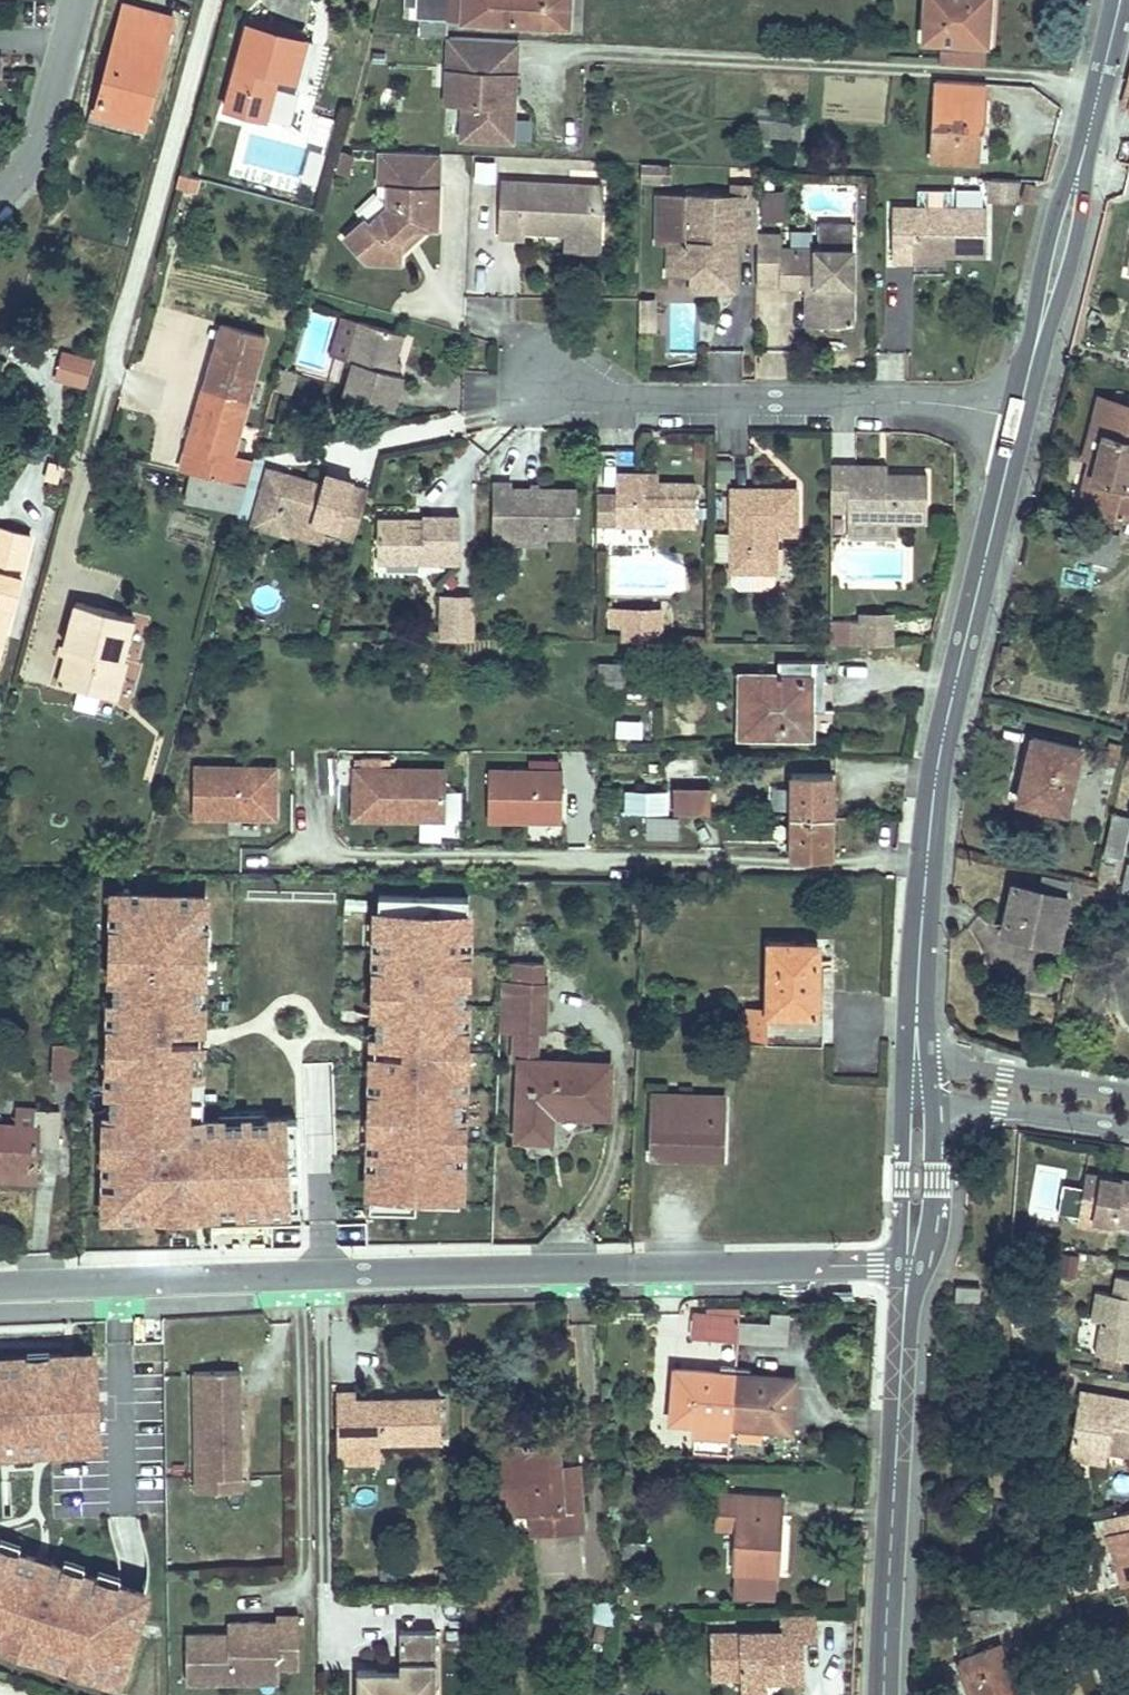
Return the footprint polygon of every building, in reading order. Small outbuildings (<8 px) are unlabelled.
[(449,0),(416,0),(414,27),(423,28),(423,40),(448,40),(449,0)] [(460,33),(572,41),(574,0),(462,0),(460,33)] [(921,44),(986,47),(988,0),(922,0),(921,44)] [(123,11),(92,126),(148,140),(178,25),(123,11)] [(226,111),(266,120),(278,75),(296,80),(306,42),(249,28),(226,111)] [(989,71),(939,68),(933,163),(978,165),(980,129),(985,129),(989,71)] [(435,154),(381,151),(381,184),(389,184),(388,204),(372,222),(368,218),(350,239),(373,262),(407,263),(409,240),(421,226),(439,228),(441,186),(434,186),(435,154)] [(434,186),(441,186),(442,155),(435,154),(434,186)] [(524,230),(569,232),(600,233),(601,188),(500,184),(499,238),(524,238),(524,230)] [(1019,186),(988,185),(988,202),(1015,203),(1019,186)] [(1036,187),(1024,185),(1021,200),(1032,203),(1036,187)] [(785,190),(761,190),(761,219),(785,219),(785,190)] [(759,236),(760,194),(747,195),(747,210),(733,210),(733,206),(689,206),(690,249),(671,249),(672,278),(695,277),(718,277),(718,293),(741,293),(741,267),(737,267),(736,241),(759,241),(759,236)] [(747,210),(747,195),(734,195),(733,206),(733,210),(747,210)] [(895,265),(918,265),(918,257),(949,257),(989,257),(989,212),(956,211),(927,211),(895,211),(895,265)] [(850,247),(849,226),(820,227),(820,247),(850,247)] [(600,233),(569,232),(568,247),(600,248),(600,233)] [(759,241),(759,283),(797,282),(798,274),(819,274),(819,326),(850,326),(850,247),(820,247),(780,248),(780,236),(759,236),(759,241)] [(918,257),(918,265),(949,264),(949,257),(918,257)] [(798,274),(797,282),(807,282),(807,327),(819,326),(819,274),(798,274)] [(695,293),(718,293),(718,277),(695,277),(695,293)] [(658,303),(643,302),(643,321),(658,321),(658,303)] [(658,321),(643,321),(642,333),(658,333),(658,321)] [(349,363),(360,326),(344,322),(333,358),(349,363)] [(360,326),(349,363),(356,365),(347,396),(394,409),(403,377),(395,375),(403,338),(360,326)] [(220,330),(179,472),(189,474),(247,488),(254,463),(234,458),(266,343),(220,330)] [(64,348),(54,378),(85,389),(95,359),(64,348)] [(296,375),(280,371),(274,392),(290,397),(296,375)] [(1084,457),(1096,460),(1092,474),(1095,476),(1088,505),(1128,515),(1128,483),(1128,402),(1099,395),(1084,457)] [(830,462),(829,513),(848,513),(848,521),(853,521),(895,522),(923,522),(924,473),(880,473),(854,472),(854,462),(849,462),(830,462)] [(854,472),(880,473),(880,462),(854,462),(854,472)] [(52,465),(46,484),(62,488),(67,468),(52,465)] [(342,535),(360,541),(375,491),(356,485),(354,492),(350,505),(324,498),(328,484),(273,468),(257,524),(295,535),(301,516),(335,526),(344,528),(342,535)] [(636,481),(635,471),(616,471),(616,520),(696,520),(695,481),(657,481),(636,481)] [(656,471),(635,471),(636,481),(657,481),(656,471)] [(247,488),(189,474),(181,502),(240,517),(247,488)] [(498,532),(515,533),(553,533),(579,535),(580,486),(517,484),(516,479),(499,479),(498,532)] [(354,492),(328,484),(324,498),(350,505),(354,492)] [(775,570),(775,544),(767,543),(767,532),(775,532),(789,533),(796,533),(796,489),(749,488),(734,488),(733,532),(733,569),(775,570)] [(409,531),(409,524),(381,524),(381,561),(462,561),(461,520),(426,520),(426,524),(426,531),(409,531)] [(895,522),(853,521),(853,538),(897,538),(895,522)] [(16,579),(19,580),(31,535),(0,526),(0,622),(7,624),(14,596),(12,595),(16,579)] [(767,543),(775,544),(775,532),(767,532),(767,543)] [(553,533),(515,533),(515,540),(553,541),(553,533)] [(445,597),(444,641),(480,642),(480,597),(445,597)] [(58,687),(96,697),(119,616),(74,604),(62,645),(70,648),(58,687)] [(630,630),(630,612),(615,612),(615,630),(630,630)] [(665,612),(630,612),(630,630),(630,643),(656,644),(665,644),(665,612)] [(865,613),(864,623),(892,623),(892,614),(865,613)] [(119,616),(96,697),(118,703),(128,665),(122,663),(133,619),(119,616)] [(833,622),(832,645),(864,645),(864,623),(833,622)] [(864,645),(892,646),(892,623),(864,623),(864,645)] [(736,666),(735,724),(772,724),(773,733),(815,733),(816,703),(816,678),(828,678),(827,651),(775,651),(775,666),(736,666)] [(621,685),(622,661),(599,661),(598,685),(621,685)] [(829,704),(828,678),(816,678),(816,703),(829,704)] [(640,721),(615,718),(613,737),(638,739),(640,721)] [(772,724),(735,724),(735,734),(773,733),(772,724)] [(1029,740),(1016,802),(1065,811),(1078,750),(1029,740)] [(694,760),(665,759),(665,773),(693,773),(694,760)] [(277,765),(191,763),(190,818),(275,820),(277,765)] [(446,767),(351,765),(350,820),(444,822),(446,767)] [(561,768),(487,767),(487,823),(561,824),(561,768)] [(794,774),(791,812),(836,813),(837,774),(794,774)] [(672,787),(672,812),(711,812),(711,787),(672,787)] [(664,790),(616,789),(616,809),(664,810),(664,790)] [(836,813),(791,812),(788,855),(834,856),(836,813)] [(676,817),(646,817),(646,835),(676,835),(676,817)] [(1108,857),(1125,861),(1128,844),(1128,820),(1118,817),(1108,857)] [(1045,878),(1043,891),(1068,896),(1070,883),(1045,878)] [(880,884),(879,893),(890,893),(891,884),(880,884)] [(1068,896),(1043,891),(1015,886),(1005,935),(1027,939),(1028,933),(1060,938),(1068,896)] [(468,896),(379,893),(378,928),(383,928),(382,949),(377,949),(377,969),(385,969),(383,1009),(376,1009),(375,1044),(389,1044),(389,1054),(374,1054),(373,1093),(381,1093),(380,1137),(372,1137),(371,1153),(378,1153),(377,1175),(371,1175),(370,1209),(416,1210),(416,1201),(459,1203),(460,1169),(454,1169),(456,1125),(462,1125),(463,1080),(457,1080),(458,1059),(458,1035),(464,1036),(466,991),(460,991),(461,946),(467,946),(468,896)] [(201,897),(112,896),(112,928),(117,928),(116,977),(111,976),(109,1027),(115,1027),(114,1070),(109,1070),(107,1121),(113,1121),(112,1160),(107,1160),(106,1178),(112,1178),(111,1214),(191,1211),(190,1194),(201,1193),(202,1211),(224,1210),(224,1206),(269,1204),(269,1209),(297,1208),(294,1119),(262,1120),(262,1125),(217,1126),(217,1121),(197,1122),(187,1122),(188,1079),(198,1079),(198,1044),(185,1044),(185,1032),(199,1032),(199,1012),(196,1012),(196,981),(200,981),(201,897)] [(747,1046),(824,1047),(823,946),(771,947),(769,1015),(748,1016),(747,1046)] [(498,975),(497,1036),(504,1036),(502,1065),(511,1065),(509,1142),(549,1144),(550,1115),(607,1117),(607,1060),(533,1058),(532,1030),(542,1029),(543,976),(535,975),(536,957),(507,956),(506,974),(498,975)] [(385,969),(377,969),(376,1009),(383,1009),(385,969)] [(198,1044),(199,1032),(185,1032),(185,1044),(198,1044)] [(389,1044),(375,1044),(374,1054),(389,1054),(389,1044)] [(66,1058),(41,1058),(40,1099),(66,1099),(66,1058)] [(198,1079),(188,1079),(187,1122),(197,1122),(198,1079)] [(381,1093),(373,1093),(372,1137),(380,1137),(381,1093)] [(653,1117),(722,1119),(723,1098),(654,1097),(653,1117)] [(0,1123),(0,1181),(31,1182),(31,1148),(53,1149),(52,1113),(30,1113),(30,1124),(0,1123)] [(652,1155),(721,1157),(722,1119),(653,1117),(652,1155)] [(1075,1204),(1113,1209),(1128,1212),(1128,1169),(1083,1161),(1075,1204)] [(202,1211),(201,1193),(190,1194),(191,1211),(202,1211)] [(1113,1209),(1075,1204),(1074,1211),(1112,1218),(1113,1209)] [(1114,1263),(1110,1288),(1095,1285),(1089,1313),(1098,1314),(1092,1348),(1128,1355),(1128,1266),(1114,1263)] [(981,1283),(956,1281),(956,1297),(980,1298),(981,1283)] [(732,1337),(733,1312),(690,1312),(689,1336),(732,1337)] [(737,1312),(733,1312),(732,1337),(783,1338),(782,1321),(737,1321),(737,1312)] [(95,1451),(90,1362),(60,1364),(62,1404),(47,1405),(50,1454),(95,1451)] [(50,1454),(47,1405),(62,1404),(60,1364),(0,1367),(0,1457),(50,1454)] [(716,1410),(727,1411),(730,1371),(673,1366),(669,1418),(694,1420),(695,1415),(715,1416),(716,1410)] [(730,1371),(727,1411),(741,1412),(741,1419),(761,1421),(761,1425),(787,1427),(790,1376),(730,1371)] [(234,1377),(187,1378),(190,1483),(237,1482),(236,1440),(230,1440),(230,1430),(236,1430),(234,1377)] [(329,1385),(330,1435),(372,1435),(435,1434),(434,1390),(348,1392),(348,1385),(329,1385)] [(1077,1390),(1128,1398),(1128,1393),(1077,1385),(1077,1390)] [(1077,1390),(1066,1448),(1104,1455),(1106,1446),(1108,1433),(1128,1437),(1128,1398),(1077,1390)] [(503,1435),(507,1485),(529,1484),(529,1502),(531,1525),(582,1520),(578,1465),(556,1467),(553,1431),(503,1435)] [(1106,1446),(1128,1450),(1128,1444),(1128,1437),(1108,1433),(1106,1446)] [(372,1435),(330,1435),(330,1457),(373,1456),(372,1435)] [(190,1483),(191,1498),(237,1497),(237,1482),(190,1483)] [(529,1484),(507,1485),(508,1503),(529,1502),(529,1484)] [(734,1503),(732,1576),(774,1577),(776,1504),(734,1503)] [(1108,1547),(1117,1544),(1127,1576),(1128,1584),(1128,1507),(1118,1510),(1099,1515),(1108,1547)] [(622,1541),(622,1558),(647,1557),(646,1540),(622,1541)] [(39,1647),(37,1654),(69,1664),(71,1657),(92,1663),(90,1670),(117,1678),(145,1588),(0,1543),(0,1635),(39,1647)] [(1117,1544),(1108,1547),(1113,1563),(1118,1578),(1127,1576),(1117,1544)] [(224,1633),(183,1634),(185,1682),(226,1681),(226,1667),(274,1666),(294,1665),(293,1615),(271,1616),(271,1621),(272,1627),(261,1627),(255,1621),(224,1622),(224,1633)] [(823,1618),(786,1617),(786,1634),(715,1632),(714,1675),(741,1676),(741,1686),(767,1686),(767,1683),(767,1676),(785,1676),(786,1683),(808,1684),(809,1651),(796,1651),(797,1638),(809,1638),(822,1639),(823,1618)] [(431,1625),(394,1625),(393,1666),(394,1671),(387,1676),(371,1676),(371,1666),(351,1666),(351,1694),(431,1694),(431,1625)] [(37,1654),(39,1647),(0,1635),(0,1643),(37,1654)] [(809,1651),(809,1638),(797,1638),(796,1651),(809,1651)] [(975,1694),(1014,1694),(1011,1686),(1017,1683),(1002,1645),(963,1659),(975,1694)] [(92,1663),(71,1657),(69,1664),(90,1670),(92,1663)] [(274,1666),(226,1667),(226,1681),(275,1680),(274,1666)] [(393,1666),(371,1666),(371,1676),(387,1676),(394,1671),(393,1666)] [(767,1686),(741,1686),(741,1694),(767,1694),(767,1686)]
